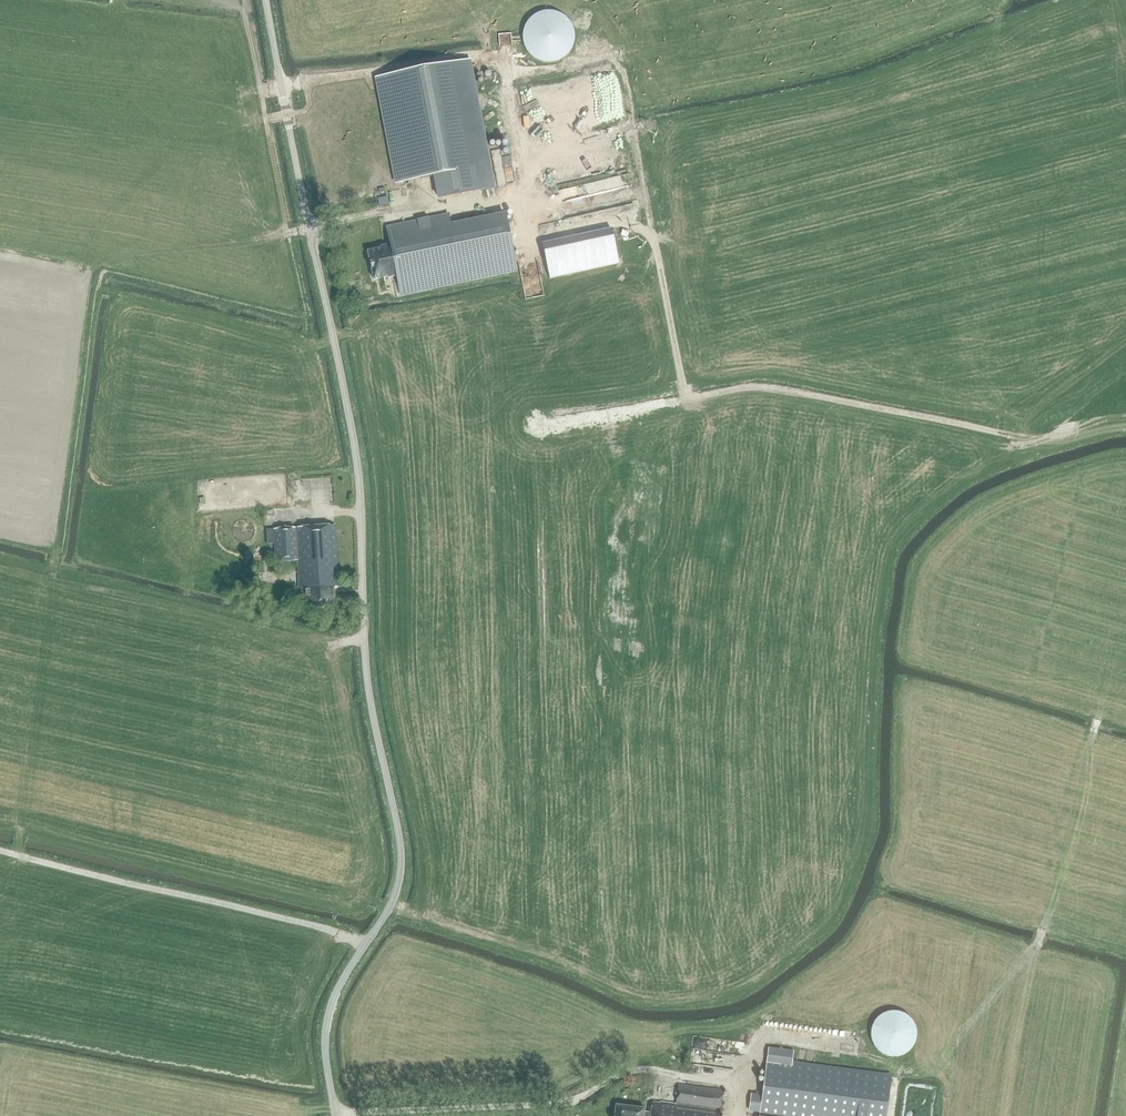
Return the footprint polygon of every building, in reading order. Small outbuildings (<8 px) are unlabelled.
[(526,17),(525,59),(569,60),(570,18),(526,17)] [(498,27),(500,51),(507,50),(505,26),(498,27)] [(468,61),(376,78),(396,183),(433,176),(437,197),(466,192),(492,187),(468,61)] [(607,91),(616,89),(610,67),(601,69),(607,91)] [(495,167),(512,167),(512,156),(495,157),(495,167)] [(568,209),(570,218),(622,206),(619,195),(635,192),(633,183),(634,183),(630,167),(558,184),(560,190),(553,191),(555,202),(561,201),(563,210),(568,209)] [(624,203),(624,214),(620,214),(620,219),(634,220),(635,204),(624,203)] [(381,249),(367,252),(373,279),(386,277),(387,278),(396,277),(399,291),(399,293),(514,270),(503,215),(494,217),(448,226),(446,216),(386,228),(390,245),(381,247),(381,249)] [(562,222),(551,221),(551,231),(562,231),(562,222)] [(333,586),(338,586),(335,526),(266,530),(267,545),(275,544),(276,563),(298,561),(299,589),(301,589),(301,598),(304,598),(305,609),(335,607),(333,586)] [(872,1013),(874,1055),(912,1054),(910,1012),(872,1013)] [(690,1063),(716,1066),(718,1048),(729,1050),(731,1040),(694,1035),(690,1063)] [(767,1047),(761,1095),(750,1093),(748,1111),(758,1112),(758,1115),(885,1115),(890,1074),(792,1061),(793,1050),(767,1047)] [(723,1091),(678,1085),(675,1104),(659,1102),(659,1104),(651,1102),(650,1114),(644,1113),(644,1109),(615,1105),(614,1115),(719,1115),(723,1091)]
